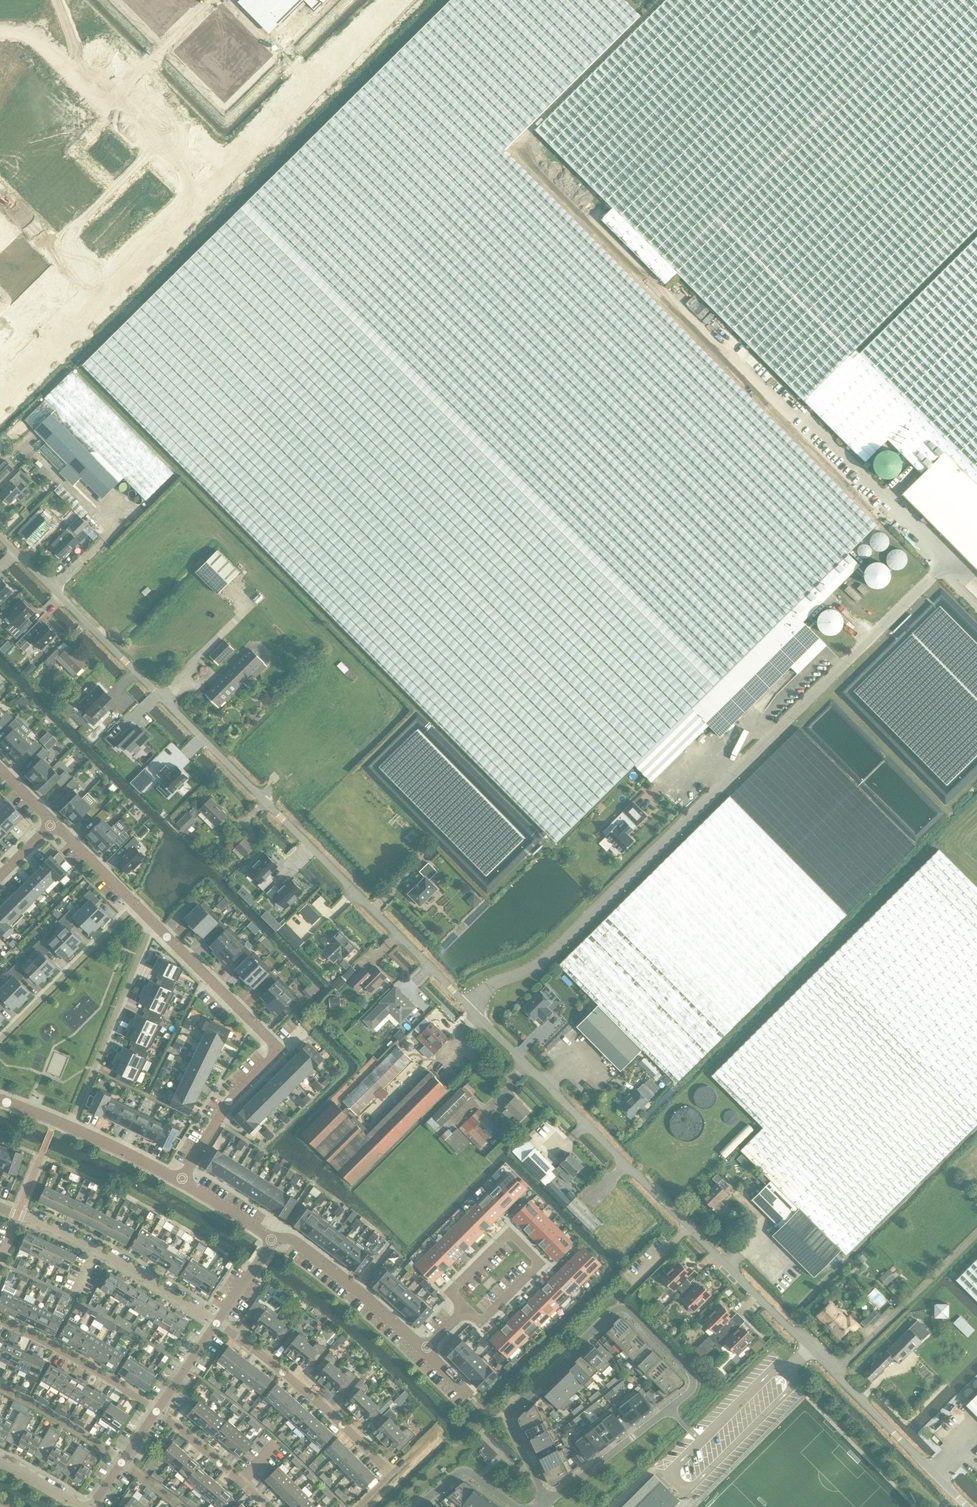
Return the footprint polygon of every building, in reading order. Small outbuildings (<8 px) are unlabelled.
[(187,470),(507,152),(505,150),(640,17),(637,13),(624,0),(448,0),(209,236),(81,363),(187,470)] [(255,2),(278,25),(304,0),(314,10),(322,2),(324,4),(328,0),(256,0),(255,2)] [(805,402),(857,351),(855,349),(976,228),(976,0),(666,0),(535,130),(612,208),(601,220),(665,284),(676,273),(805,402)] [(556,843),(634,765),(692,708),(848,554),(877,525),(510,155),(507,152),(187,470),(556,843)] [(13,218),(5,226),(18,240),(27,232),(13,218)] [(0,230),(0,237),(11,248),(18,240),(5,226),(0,230)] [(3,255),(11,248),(0,237),(0,252),(3,255)] [(944,452),(976,485),(976,237),(859,354),(857,351),(805,402),(865,462),(887,440),(915,468),(921,473),(922,474),(944,452)] [(45,398),(45,399),(57,410),(67,421),(124,478),(147,501),(173,473),(72,371),(45,398)] [(25,420),(35,431),(57,410),(45,399),(25,420)] [(67,421),(57,410),(35,431),(46,442),(67,421)] [(102,499),(124,478),(67,421),(46,442),(47,443),(69,465),(61,472),(71,482),(79,475),(102,499)] [(43,446),(39,450),(53,464),(61,472),(69,465),(47,443),(43,446)] [(944,452),(922,474),(902,494),(924,517),(921,520),(926,525),(929,522),(971,565),(976,570),(976,485),(944,452)] [(14,469),(5,460),(0,465),(0,483),(14,469)] [(21,470),(10,481),(12,483),(1,494),(10,504),(16,497),(22,503),(33,492),(27,486),(32,482),(21,470)] [(35,521),(25,531),(35,541),(52,525),(49,521),(54,517),(47,509),(35,521)] [(80,517),(70,527),(78,536),(80,534),(88,526),(80,517)] [(79,542),(71,534),(67,530),(52,544),(56,548),(55,550),(63,558),(79,542)] [(218,594),(239,572),(218,551),(196,572),(218,594)] [(692,708),(708,725),(720,737),(791,667),(798,674),(826,645),(803,622),(860,567),(848,554),(692,708)] [(14,591),(2,579),(0,581),(0,605),(14,591)] [(868,590),(861,584),(857,588),(864,595),(868,590)] [(861,598),(848,586),(844,590),(857,602),(861,598)] [(6,629),(17,639),(33,623),(28,618),(34,612),(29,607),(30,605),(25,600),(23,601),(21,599),(5,615),(12,623),(6,629)] [(42,650),(57,635),(45,624),(30,639),(26,635),(16,644),(21,648),(27,642),(30,646),(34,642),(42,650)] [(219,664),(233,650),(225,641),(210,656),(219,664)] [(58,648),(44,662),(51,668),(57,662),(55,661),(57,659),(74,676),(86,664),(69,647),(63,652),(58,648)] [(240,686),(263,662),(250,649),(206,694),(219,707),(240,686)] [(99,686),(80,705),(88,712),(84,716),(94,726),(109,711),(109,710),(107,712),(103,708),(105,707),(104,706),(112,698),(99,686)] [(651,782),(693,741),(708,725),(692,708),(634,765),(651,782)] [(3,727),(12,717),(7,712),(5,714),(0,709),(0,724),(3,727)] [(0,744),(0,746),(3,749),(1,750),(6,755),(22,738),(26,735),(31,730),(23,723),(20,726),(15,720),(5,730),(10,734),(0,744)] [(118,726),(109,735),(124,750),(127,747),(131,752),(138,744),(140,746),(149,737),(137,726),(133,729),(131,730),(128,727),(130,726),(129,725),(123,730),(118,726)] [(22,738),(6,755),(10,759),(12,758),(16,762),(27,751),(31,755),(41,746),(36,741),(34,743),(26,735),(22,738)] [(36,784),(52,768),(43,759),(48,754),(44,749),(34,759),(38,764),(27,775),(28,777),(34,783),(35,782),(36,784)] [(166,765),(157,774),(164,781),(162,783),(172,793),(172,794),(178,788),(180,790),(185,784),(187,786),(192,781),(178,766),(172,772),(166,765)] [(60,776),(52,768),(36,784),(35,784),(36,786),(35,787),(42,793),(42,792),(44,794),(57,781),(61,786),(71,776),(66,771),(60,776)] [(145,768),(131,783),(141,793),(155,778),(145,768)] [(66,815),(82,799),(74,790),(79,785),(74,779),(64,788),(69,793),(56,805),(58,807),(57,808),(63,814),(64,813),(66,815)] [(559,965),(598,1005),(642,1050),(676,1083),(847,915),(730,796),(559,965)] [(90,807),(82,799),(66,815),(67,816),(73,823),(74,822),(75,824),(87,812),(92,816),(101,807),(96,801),(90,807)] [(194,819),(202,811),(217,826),(228,815),(211,799),(200,810),(198,807),(190,815),(187,813),(177,824),(185,832),(198,844),(201,842),(187,828),(195,820),(194,819)] [(637,826),(647,816),(633,802),(631,804),(623,811),(629,817),(625,821),(625,820),(619,826),(617,824),(613,829),(610,826),(603,832),(606,835),(605,836),(614,845),(610,848),(617,855),(620,851),(622,853),(634,841),(627,834),(630,831),(631,832),(634,829),(633,828),(636,825),(637,826)] [(2,811),(15,824),(23,816),(10,803),(2,811)] [(90,841),(93,844),(110,828),(103,821),(108,816),(103,810),(94,819),(98,824),(87,835),(91,839),(90,841)] [(7,832),(15,824),(2,811),(0,812),(0,825),(7,832)] [(114,824),(110,828),(93,844),(98,849),(100,848),(104,852),(115,841),(120,845),(129,836),(123,830),(121,832),(114,824)] [(129,851),(117,863),(128,874),(132,870),(133,871),(143,861),(141,860),(145,857),(135,847),(140,842),(135,837),(125,847),(129,851)] [(245,839),(236,848),(244,856),(253,847),(245,839)] [(976,915),(976,888),(939,850),(712,1076),(763,1128),(976,915)] [(47,859),(42,864),(44,866),(55,877),(59,882),(67,873),(66,872),(72,866),(66,861),(67,860),(59,852),(49,862),(47,859)] [(266,854),(248,871),(260,883),(258,885),(263,890),(272,882),(267,877),(278,866),(277,865),(278,863),(273,857),(271,859),(266,854)] [(420,905),(437,889),(429,880),(437,872),(428,863),(420,872),(425,877),(419,883),(418,883),(419,884),(416,887),(415,886),(415,887),(409,894),(412,897),(410,899),(415,904),(417,902),(420,905)] [(54,878),(58,883),(59,882),(55,877),(44,866),(37,873),(35,871),(31,876),(44,889),(54,878)] [(21,889),(33,900),(44,889),(31,876),(26,880),(28,882),(21,889)] [(266,893),(272,899),(274,897),(285,909),(303,891),(298,886),(300,884),(294,878),(292,880),(291,879),(280,890),(275,885),(266,893)] [(34,902),(33,900),(21,889),(14,896),(13,894),(8,898),(23,914),(34,902)] [(103,921),(102,920),(106,915),(95,905),(100,900),(90,891),(85,896),(88,899),(81,907),(80,907),(99,926),(103,921)] [(253,897),(248,902),(251,905),(256,900),(253,897)] [(23,914),(8,898),(3,903),(5,905),(0,910),(0,914),(9,923),(13,926),(24,915),(23,914)] [(193,912),(186,919),(190,924),(188,925),(193,929),(209,913),(208,913),(212,909),(204,901),(202,903),(198,898),(188,908),(193,912)] [(299,912),(301,915),(311,924),(312,925),(320,917),(307,903),(299,912)] [(93,928),(95,930),(99,926),(80,907),(81,907),(79,905),(71,913),(69,911),(64,916),(74,926),(78,922),(89,932),(93,928)] [(223,924),(219,920),(221,918),(212,909),(208,913),(209,913),(193,929),(197,933),(198,932),(203,936),(210,929),(214,934),(223,924)] [(0,914),(0,933),(2,935),(9,927),(7,925),(9,923),(0,914)] [(763,1128),(741,1151),(771,1181),(752,1200),(780,1228),(772,1235),(814,1277),(841,1250),(846,1255),(976,1124),(976,915),(763,1128)] [(78,947),(76,945),(80,941),(70,930),(74,926),(64,916),(59,921),(61,923),(53,931),(55,933),(55,932),(74,951),(78,947)] [(218,955),(238,935),(229,927),(228,928),(223,924),(214,934),(218,938),(211,945),(215,949),(214,951),(218,955)] [(340,962),(345,957),(355,947),(339,931),(330,940),(327,937),(324,936),(321,937),(320,940),(322,943),(327,947),(323,951),(334,963),(337,959),(340,962)] [(68,953),(69,955),(74,951),(55,932),(55,933),(47,940),(44,937),(39,942),(48,951),(53,947),(63,958),(68,953)] [(239,959),(249,950),(245,945),(246,944),(238,935),(218,955),(222,959),(224,957),(228,962),(235,955),(239,959)] [(52,972),(51,970),(55,966),(44,955),(48,951),(39,942),(34,947),(36,949),(28,956),(48,976),(52,972)] [(243,980),(263,961),(255,952),(253,954),(249,950),(239,959),(243,963),(236,970),(241,975),(239,976),(243,980)] [(42,979),(44,981),(48,976),(28,956),(20,964),(18,962),(13,967),(23,977),(27,972),(38,983),(42,979)] [(173,985),(176,980),(178,981),(183,969),(167,961),(167,960),(161,957),(155,969),(164,974),(161,980),(163,981),(163,980),(173,985)] [(274,975),(270,971),(272,969),(263,961),(243,980),(247,984),(249,983),(253,987),(260,980),(265,985),(274,975)] [(386,978),(375,966),(365,976),(360,972),(350,981),(359,991),(364,985),(371,993),(386,978)] [(27,998),(25,996),(29,992),(19,981),(23,977),(13,967),(8,972),(12,975),(4,983),(23,1002),(27,998)] [(343,975),(342,976),(346,981),(355,971),(351,967),(343,975)] [(289,986),(288,986),(280,978),(278,979),(274,975),(265,985),(269,989),(262,996),(266,1000),(264,1002),(269,1006),(289,986)] [(342,977),(333,986),(338,991),(347,982),(342,977)] [(176,986),(173,985),(163,980),(163,981),(161,986),(152,981),(149,987),(147,986),(144,991),(169,1003),(175,993),(173,992),(176,986)] [(18,1006),(23,1002),(4,983),(3,981),(0,984),(0,999),(2,998),(12,1009),(17,1004),(18,1006)] [(289,986),(269,1006),(273,1010),(275,1008),(279,1013),(286,1006),(290,1010),(300,1001),(295,996),(297,995),(289,986)] [(396,987),(380,1002),(381,1003),(364,1020),(372,1029),(390,1012),(400,1022),(416,1007),(396,987)] [(164,1014),(169,1003),(144,991),(142,996),(144,997),(141,1003),(150,1007),(147,1013),(149,1014),(150,1014),(159,1019),(160,1018),(162,1013),(164,1014)] [(547,1007),(551,1003),(539,992),(523,1008),(534,1020),(538,1016),(544,1021),(552,1013),(547,1007)] [(338,998),(330,998),(330,1007),(339,1007),(338,998)] [(576,1026),(620,1071),(642,1050),(598,1005),(576,1026)] [(162,1019),(160,1018),(159,1019),(150,1014),(149,1014),(147,1019),(138,1015),(135,1020),(133,1019),(131,1024),(156,1037),(161,1026),(159,1025),(162,1019)] [(225,1042),(225,1041),(225,1040),(226,1037),(227,1037),(230,1031),(212,1021),(206,1033),(224,1042),(225,1042)] [(420,1035),(417,1038),(425,1046),(421,1050),(429,1058),(433,1054),(434,1054),(448,1039),(432,1023),(420,1035)] [(151,1048),(156,1037),(131,1024),(128,1030),(130,1031),(128,1036),(136,1041),(134,1047),(136,1048),(136,1047),(146,1052),(149,1047),(151,1048)] [(402,1031),(395,1038),(400,1043),(407,1036),(402,1031)] [(219,1051),(224,1042),(206,1033),(202,1043),(219,1051)] [(405,1049),(409,1051),(413,1049),(415,1046),(414,1043),(410,1040),(406,1041),(404,1045),(405,1049)] [(214,1062),(216,1057),(219,1051),(202,1043),(197,1053),(214,1062)] [(300,1053),(314,1067),(323,1058),(308,1044),(303,1049),(304,1050),(301,1052),(301,1051),(299,1053),(300,1053)] [(148,1053),(146,1052),(136,1047),(136,1048),(133,1053),(124,1048),(122,1054),(120,1053),(117,1058),(142,1070),(148,1059),(146,1059),(148,1053)] [(351,1109),(357,1115),(411,1060),(398,1047),(343,1101),(348,1106),(343,1111),(335,1102),(302,1134),(352,1185),(448,1090),(430,1072),(367,1135),(346,1114),(351,1109)] [(209,1072),(214,1062),(197,1053),(192,1063),(209,1072)] [(292,1061),(306,1075),(314,1067),(300,1053),(292,1061)] [(137,1081),(142,1070),(117,1058),(114,1063),(117,1064),(114,1070),(123,1074),(120,1080),(132,1086),(135,1080),(137,1081)] [(298,1083),(306,1075),(292,1061),(284,1069),(298,1083)] [(204,1082),(206,1078),(209,1072),(192,1063),(187,1074),(204,1082)] [(276,1077),(290,1091),(298,1083),(284,1069),(276,1077)] [(324,1077),(329,1082),(332,1078),(328,1073),(324,1077)] [(199,1092),(204,1083),(204,1082),(187,1074),(182,1084),(199,1092)] [(670,1082),(665,1076),(662,1080),(667,1085),(670,1082)] [(268,1085),(282,1099),(290,1091),(276,1077),(268,1085)] [(470,1097),(476,1092),(468,1083),(461,1089),(470,1097)] [(195,1102),(196,1098),(199,1092),(182,1084),(177,1094),(193,1101),(195,1102)] [(637,1090),(620,1106),(631,1118),(648,1101),(654,1095),(643,1084),(637,1090)] [(260,1093),(274,1107),(282,1099),(268,1085),(260,1093)] [(101,1116),(102,1114),(111,1096),(112,1094),(101,1088),(97,1097),(90,1094),(86,1105),(92,1108),(90,1111),(101,1116)] [(470,1098),(470,1097),(461,1089),(461,1088),(432,1116),(432,1117),(427,1123),(435,1131),(441,1125),(442,1126),(470,1098)] [(252,1101),(266,1115),(274,1107),(260,1093),(252,1101)] [(195,1102),(193,1101),(177,1094),(171,1105),(190,1114),(193,1107),(192,1106),(194,1103),(194,1104),(195,1102)] [(115,1123),(124,1103),(111,1096),(102,1114),(107,1116),(105,1118),(115,1123)] [(519,1122),(530,1112),(515,1097),(505,1107),(507,1109),(503,1113),(509,1119),(513,1115),(519,1122)] [(258,1123),(265,1115),(266,1115),(252,1101),(244,1109),(258,1123)] [(139,1110),(125,1103),(124,1103),(115,1123),(125,1128),(126,1125),(131,1128),(139,1110)] [(244,1109),(244,1108),(243,1109),(243,1110),(241,1112),(240,1112),(235,1117),(249,1131),(258,1123),(244,1109)] [(479,1109),(459,1128),(483,1154),(492,1146),(487,1142),(499,1130),(479,1109)] [(154,1118),(139,1110),(131,1128),(136,1130),(134,1132),(144,1137),(152,1120),(153,1120),(154,1118)] [(166,1127),(153,1120),(152,1120),(144,1137),(154,1142),(155,1139),(159,1141),(166,1127)] [(176,1149),(182,1139),(175,1136),(180,1127),(169,1122),(166,1127),(159,1141),(158,1144),(169,1149),(170,1146),(176,1149)] [(470,1142),(457,1128),(452,1133),(448,1128),(441,1136),(457,1153),(470,1142)] [(12,1150),(10,1150),(4,1148),(3,1150),(0,1148),(0,1167),(4,1169),(12,1150)] [(223,1154),(222,1154),(213,1148),(202,1165),(204,1166),(204,1165),(211,1169),(210,1170),(212,1171),(212,1170),(223,1154)] [(555,1175),(551,1171),(554,1168),(535,1148),(522,1161),(541,1181),(546,1185),(555,1175)] [(16,1173),(23,1154),(21,1153),(21,1154),(12,1151),(12,1150),(4,1169),(16,1173)] [(212,1171),(221,1176),(231,1159),(223,1154),(212,1170),(212,1171)] [(567,1182),(574,1176),(583,1167),(571,1154),(561,1163),(557,1168),(561,1173),(559,1174),(567,1182)] [(221,1176),(230,1182),(240,1165),(231,1159),(221,1176)] [(236,1185),(239,1187),(250,1171),(240,1165),(230,1182),(236,1185)] [(239,1187),(248,1193),(259,1177),(250,1171),(239,1187)] [(498,1183),(515,1200),(517,1197),(515,1195),(517,1193),(519,1195),(525,1189),(509,1173),(498,1183)] [(770,1180),(761,1173),(757,1177),(765,1185),(770,1180)] [(248,1193),(257,1199),(268,1182),(259,1177),(248,1193)] [(702,1198),(717,1212),(724,1204),(721,1201),(728,1194),(724,1190),(729,1186),(722,1178),(717,1183),(702,1198)] [(257,1199),(266,1205),(277,1188),(268,1182),(257,1199)] [(512,1202),(515,1200),(498,1183),(488,1194),(504,1210),(510,1204),(508,1202),(510,1200),(512,1202)] [(56,1191),(46,1186),(39,1202),(49,1206),(56,1191)] [(275,1210),(286,1194),(277,1188),(266,1205),(275,1210)] [(59,1211),(66,1195),(56,1191),(49,1206),(59,1211)] [(570,1191),(565,1196),(571,1201),(575,1196),(570,1191)] [(296,1200),(286,1194),(275,1210),(275,1211),(277,1212),(277,1211),(284,1215),(283,1216),(285,1217),(296,1200)] [(502,1212),(504,1210),(488,1194),(478,1204),(494,1220),(500,1214),(498,1212),(500,1210),(502,1212)] [(68,1215),(75,1200),(66,1195),(59,1211),(68,1215)] [(575,1197),(566,1206),(592,1232),(602,1223),(575,1197)] [(78,1220),(85,1204),(75,1200),(68,1215),(78,1220)] [(524,1228),(540,1212),(530,1201),(514,1218),(520,1224),(522,1222),(524,1224),(522,1226),(524,1228)] [(95,1209),(85,1204),(78,1220),(88,1224),(95,1209)] [(492,1222),(494,1220),(478,1204),(468,1214),(484,1230),(485,1231),(490,1225),(488,1222),(490,1220),(492,1222)] [(314,1209),(313,1208),(311,1211),(302,1205),(290,1221),(292,1222),(298,1226),(298,1227),(300,1228),(314,1209)] [(98,1229),(105,1214),(95,1209),(88,1224),(98,1229)] [(322,1215),(314,1209),(300,1228),(308,1234),(322,1215)] [(551,1222),(541,1212),(540,1212),(524,1228),(524,1229),(529,1234),(532,1232),(534,1234),(532,1236),(535,1239),(551,1222)] [(107,1234),(115,1219),(105,1214),(98,1229),(107,1234)] [(482,1232),(484,1230),(468,1214),(458,1224),(474,1240),(480,1234),(478,1232),(480,1230),(482,1232)] [(329,1225),(331,1222),(322,1215),(308,1234),(317,1240),(328,1225),(329,1225)] [(117,1239),(125,1224),(115,1219),(107,1234),(117,1239)] [(561,1232),(551,1222),(535,1239),(537,1241),(539,1239),(541,1241),(539,1244),(544,1249),(545,1249),(561,1232)] [(117,1239),(127,1244),(135,1230),(125,1224),(117,1239)] [(471,1243),(474,1240),(458,1224),(447,1234),(463,1251),(464,1251),(470,1246),(467,1243),(469,1241),(471,1243)] [(337,1231),(329,1225),(328,1225),(317,1240),(325,1247),(337,1231)] [(140,1252),(151,1233),(142,1228),(130,1246),(140,1252)] [(334,1253),(346,1238),(345,1237),(337,1231),(325,1247),(334,1253)] [(30,1253),(37,1237),(27,1232),(19,1249),(30,1253)] [(555,1259),(572,1243),(561,1232),(545,1249),(547,1251),(549,1249),(551,1251),(549,1253),(555,1259)] [(149,1258),(158,1243),(160,1239),(151,1233),(140,1252),(149,1258)] [(461,1253),(463,1251),(447,1234),(437,1244),(453,1261),(459,1255),(457,1253),(459,1251),(461,1253)] [(357,1242),(348,1235),(345,1237),(346,1238),(334,1253),(342,1260),(354,1244),(355,1245),(357,1242)] [(39,1258),(47,1241),(37,1237),(30,1253),(39,1258)] [(159,1263),(167,1249),(170,1245),(160,1239),(158,1243),(149,1258),(159,1263)] [(354,1244),(342,1260),(351,1266),(362,1251),(366,1246),(357,1240),(356,1241),(357,1242),(355,1245),(354,1244)] [(49,1263),(57,1246),(47,1241),(39,1258),(49,1263)] [(451,1263),(453,1261),(437,1244),(427,1255),(443,1271),(444,1272),(449,1266),(447,1263),(449,1261),(451,1263)] [(168,1269),(177,1255),(179,1250),(170,1245),(167,1249),(159,1263),(168,1269)] [(59,1267),(67,1250),(57,1246),(49,1263),(59,1267)] [(351,1266),(350,1267),(352,1268),(352,1267),(359,1272),(358,1273),(360,1274),(372,1258),(375,1254),(366,1246),(362,1251),(351,1266)] [(589,1275),(590,1275),(600,1264),(584,1248),(578,1254),(580,1256),(578,1258),(576,1256),(573,1259),(589,1275)] [(67,1250),(59,1267),(69,1272),(77,1255),(67,1250)] [(178,1275),(186,1260),(189,1256),(179,1250),(177,1255),(168,1269),(178,1275)] [(441,1273),(443,1271),(427,1255),(416,1265),(433,1281),(439,1275),(437,1273),(439,1271),(441,1273)] [(189,1283),(202,1264),(193,1257),(181,1274),(184,1276),(183,1278),(189,1283)] [(956,1280),(976,1301),(976,1258),(956,1280)] [(579,1285),(589,1275),(573,1259),(571,1261),(573,1263),(571,1265),(569,1263),(563,1269),(579,1285)] [(678,1262),(661,1278),(662,1279),(662,1281),(665,1284),(667,1284),(674,1291),(677,1288),(681,1292),(691,1283),(686,1278),(688,1276),(686,1274),(688,1272),(678,1262)] [(412,1267),(409,1263),(404,1267),(408,1271),(412,1267)] [(200,1287),(211,1270),(202,1264),(189,1283),(196,1287),(197,1285),(200,1287)] [(33,1271),(23,1267),(21,1271),(31,1275),(33,1271)] [(391,1275),(391,1274),(382,1267),(369,1282),(370,1283),(371,1283),(377,1288),(376,1288),(378,1290),(378,1289),(391,1275)] [(569,1295),(579,1285),(563,1269),(561,1271),(563,1273),(561,1275),(559,1273),(553,1279),(569,1295)] [(208,1295),(220,1276),(211,1270),(200,1287),(202,1288),(201,1290),(208,1295)] [(895,1277),(893,1274),(889,1270),(880,1278),(886,1285),(895,1277)] [(111,1295),(122,1277),(118,1274),(116,1276),(111,1273),(101,1289),(111,1295)] [(378,1289),(386,1296),(399,1281),(391,1275),(378,1289)] [(121,1301),(130,1285),(125,1282),(127,1279),(122,1277),(111,1295),(121,1301)] [(559,1305),(569,1295),(553,1279),(551,1281),(553,1283),(550,1285),(548,1283),(542,1288),(543,1289),(542,1289),(559,1305)] [(900,1282),(899,1282),(897,1280),(888,1288),(890,1291),(891,1290),(895,1295),(904,1286),(900,1282)] [(62,1285),(57,1283),(53,1281),(51,1285),(55,1287),(60,1289),(62,1285)] [(394,1303),(407,1289),(399,1281),(386,1296),(394,1303)] [(691,1283),(681,1292),(686,1296),(682,1299),(688,1306),(688,1308),(691,1311),(694,1311),(695,1312),(712,1295),(702,1286),(700,1288),(697,1285),(695,1287),(691,1283)] [(14,1295),(17,1290),(5,1284),(2,1291),(4,1291),(0,1299),(0,1309),(2,1310),(1,1312),(5,1314),(14,1296),(14,1295)] [(130,1307),(142,1289),(137,1286),(136,1288),(130,1285),(121,1301),(130,1307)] [(140,1313),(150,1297),(144,1294),(146,1291),(142,1289),(130,1307),(140,1313)] [(402,1310),(415,1296),(415,1295),(407,1289),(394,1303),(402,1310)] [(548,1316),(559,1305),(542,1289),(540,1291),(542,1293),(540,1295),(538,1293),(532,1299),(548,1316)] [(410,1317),(425,1300),(417,1293),(415,1295),(415,1296),(402,1310),(410,1317)] [(16,1316),(24,1300),(14,1296),(5,1314),(9,1316),(10,1314),(16,1316)] [(150,1319),(161,1301),(157,1298),(155,1300),(150,1297),(140,1313),(150,1319)] [(538,1326),(548,1316),(532,1299),(530,1302),(532,1304),(530,1306),(527,1303),(521,1309),(522,1309),(522,1310),(538,1326)] [(33,1305),(24,1300),(16,1316),(22,1319),(21,1322),(25,1323),(33,1305)] [(434,1308),(426,1300),(425,1300),(410,1317),(409,1318),(411,1319),(411,1318),(417,1324),(418,1326),(434,1308)] [(649,1309),(655,1315),(664,1306),(659,1300),(649,1309)] [(159,1325),(169,1309),(164,1306),(165,1303),(161,1301),(150,1319),(159,1325)] [(89,1308),(84,1305),(78,1302),(74,1308),(85,1313),(86,1312),(89,1308)] [(851,1332),(858,1325),(850,1317),(847,1319),(831,1303),(817,1316),(822,1321),(823,1320),(840,1337),(848,1329),(851,1332)] [(720,1304),(704,1321),(704,1324),(707,1326),(709,1326),(715,1332),(709,1338),(714,1344),(733,1325),(729,1321),(731,1319),(728,1316),(730,1314),(720,1304)] [(871,1312),(861,1322),(865,1327),(870,1321),(879,1313),(875,1309),(875,1308),(872,1304),(870,1307),(871,1308),(869,1310),(871,1312)] [(934,1317),(948,1317),(948,1304),(934,1304),(934,1317)] [(36,1326),(43,1309),(33,1305),(25,1323),(28,1325),(30,1323),(36,1326)] [(252,1317),(251,1319),(256,1323),(253,1327),(256,1329),(255,1330),(262,1335),(275,1317),(278,1314),(268,1306),(265,1310),(263,1312),(258,1309),(256,1312),(252,1317)] [(53,1314),(43,1309),(36,1326),(41,1328),(40,1331),(44,1333),(53,1314)] [(55,1335),(63,1319),(64,1320),(66,1315),(55,1309),(53,1314),(44,1333),(48,1334),(49,1332),(55,1335)] [(176,1310),(174,1312),(169,1309),(159,1325),(157,1328),(165,1333),(167,1334),(169,1331),(180,1313),(176,1310)] [(528,1336),(538,1326),(522,1310),(520,1312),(522,1314),(520,1316),(518,1314),(512,1320),(528,1336)] [(105,1323),(107,1319),(98,1313),(94,1319),(104,1325),(105,1323)] [(180,1313),(169,1331),(179,1337),(189,1321),(183,1318),(185,1315),(180,1313)] [(960,1316),(953,1323),(968,1337),(975,1330),(960,1316)] [(77,1327),(79,1322),(71,1317),(68,1322),(68,1321),(59,1337),(65,1340),(64,1343),(67,1345),(77,1327)] [(275,1317),(262,1335),(269,1340),(272,1342),(275,1337),(281,1341),(288,1331),(283,1327),(285,1325),(275,1317)] [(116,1324),(112,1322),(107,1319),(105,1323),(103,1326),(112,1331),(116,1324)] [(133,1324),(128,1322),(123,1319),(121,1323),(130,1328),(133,1324)] [(630,1327),(622,1319),(621,1319),(620,1319),(606,1333),(615,1342),(630,1327)] [(518,1346),(528,1336),(512,1320),(510,1322),(512,1324),(509,1326),(507,1323),(501,1329),(502,1330),(518,1346)] [(930,1333),(919,1322),(910,1331),(908,1329),(864,1373),(872,1380),(894,1358),(899,1363),(930,1333)] [(733,1325),(714,1344),(720,1349),(726,1343),(731,1348),(731,1351),(734,1353),(736,1353),(737,1355),(754,1338),(744,1328),(742,1330),(739,1327),(737,1330),(733,1325)] [(87,1332),(77,1327),(67,1345),(71,1347),(72,1345),(78,1348),(87,1332)] [(623,1349),(638,1335),(630,1327),(615,1342),(623,1349)] [(507,1356),(518,1346),(502,1330),(499,1332),(501,1334),(499,1336),(497,1334),(491,1340),(507,1356)] [(86,1355),(96,1338),(87,1332),(78,1348),(84,1351),(82,1353),(86,1355)] [(299,1333),(298,1335),(296,1337),(291,1333),(283,1343),(288,1347),(285,1351),(287,1354),(294,1360),(308,1343),(309,1341),(309,1340),(308,1339),(308,1338),(307,1337),(306,1336),(304,1335),(303,1334),(302,1334),(301,1333),(299,1333)] [(630,1357),(645,1342),(638,1335),(623,1349),(630,1357)] [(466,1344),(457,1336),(443,1350),(445,1352),(445,1351),(451,1357),(450,1357),(452,1359),(452,1358),(466,1344)] [(332,1346),(337,1340),(333,1337),(328,1342),(332,1346)] [(96,1359),(105,1343),(96,1338),(86,1355),(89,1358),(91,1355),(96,1359)] [(756,1352),(765,1343),(760,1338),(751,1347),(756,1352)] [(337,1340),(332,1346),(336,1349),(340,1343),(337,1340)] [(634,1368),(653,1350),(645,1342),(630,1357),(627,1360),(634,1368)] [(17,1345),(13,1344),(12,1346),(6,1343),(0,1356),(0,1360),(8,1364),(17,1345)] [(115,1349),(105,1343),(96,1359),(102,1362),(101,1364),(105,1366),(115,1349)] [(128,1349),(118,1343),(115,1349),(105,1366),(108,1368),(109,1366),(115,1370),(124,1355),(125,1355),(128,1349)] [(313,1347),(308,1343),(294,1360),(300,1365),(301,1365),(304,1367),(307,1363),(312,1367),(327,1349),(321,1344),(319,1343),(316,1344),(313,1347)] [(697,1360),(709,1349),(702,1343),(691,1354),(697,1360)] [(452,1358),(459,1365),(473,1352),(466,1344),(452,1358)] [(18,1369),(26,1352),(20,1350),(21,1347),(17,1345),(8,1364),(7,1367),(8,1368),(9,1369),(10,1370),(11,1371),(12,1371),(14,1372),(15,1372),(16,1371),(18,1368),(18,1369)] [(227,1367),(237,1352),(229,1346),(218,1360),(227,1367)] [(611,1364),(607,1361),(611,1357),(600,1346),(596,1350),(592,1346),(584,1354),(599,1369),(598,1370),(602,1373),(611,1364)] [(645,1372),(660,1358),(653,1350),(634,1368),(642,1376),(645,1372)] [(337,1358),(335,1356),(330,1351),(314,1369),(319,1373),(316,1377),(318,1380),(324,1386),(339,1369),(334,1365),(337,1361),(337,1358)] [(32,1355),(26,1352),(18,1369),(28,1373),(37,1355),(33,1353),(32,1355)] [(235,1373),(246,1359),(237,1352),(227,1367),(235,1373)] [(481,1359),(480,1359),(473,1352),(459,1365),(467,1373),(481,1359)] [(591,1377),(598,1370),(599,1369),(584,1354),(577,1362),(591,1377)] [(37,1355),(28,1373),(38,1378),(46,1362),(39,1359),(41,1357),(37,1355)] [(130,1356),(119,1372),(122,1374),(120,1376),(127,1380),(139,1362),(130,1356)] [(475,1379),(491,1364),(483,1356),(480,1359),(481,1359),(467,1373),(474,1380),(475,1379)] [(653,1380),(668,1365),(660,1358),(645,1372),(653,1380)] [(244,1380),(255,1366),(246,1359),(235,1373),(244,1380)] [(139,1362),(127,1380),(133,1385),(135,1383),(137,1384),(148,1368),(139,1362)] [(595,1380),(591,1377),(577,1362),(569,1369),(584,1384),(587,1388),(595,1380)] [(51,1386),(61,1368),(58,1366),(57,1368),(51,1364),(41,1380),(51,1386)] [(482,1389),(499,1373),(491,1364),(475,1379),(474,1380),(475,1381),(474,1382),(475,1382),(476,1382),(481,1387),(481,1388),(482,1389)] [(661,1388),(676,1373),(668,1365),(653,1380),(661,1388)] [(253,1387),(264,1373),(255,1366),(244,1380),(253,1387)] [(60,1391),(69,1376),(64,1372),(65,1370),(61,1368),(51,1386),(60,1391)] [(148,1368),(137,1384),(140,1386),(138,1388),(145,1393),(157,1374),(148,1368)] [(358,1376),(352,1371),(350,1370),(347,1371),(344,1374),(339,1369),(324,1386),(331,1392),(331,1391),(334,1393),(337,1389),(342,1394),(358,1376)] [(576,1392),(584,1384),(569,1369),(561,1377),(576,1392)] [(721,1381),(727,1376),(722,1370),(716,1376),(721,1381)] [(262,1393),(272,1379),(264,1373),(253,1387),(262,1393)] [(683,1381),(676,1373),(661,1388),(657,1391),(664,1398),(683,1383),(683,1382),(683,1381)] [(75,1379),(69,1376),(60,1391),(69,1397),(80,1379),(76,1377),(75,1379)] [(213,1384),(217,1380),(211,1376),(208,1380),(213,1384)] [(568,1399),(569,1399),(576,1392),(561,1377),(554,1385),(568,1399)] [(88,1387),(82,1383),(84,1381),(80,1379),(69,1397),(79,1402),(88,1387)] [(354,1413),(369,1397),(364,1393),(367,1389),(367,1386),(366,1384),(361,1379),(344,1396),(349,1400),(345,1404),(348,1407),(347,1407),(354,1413)] [(213,1384),(219,1389),(222,1385),(217,1380),(213,1384)] [(273,1405),(285,1390),(277,1383),(264,1398),(264,1397),(263,1398),(273,1405)] [(572,1402),(569,1399),(568,1399),(554,1385),(545,1393),(564,1411),(572,1402)] [(88,1408),(99,1390),(95,1388),(94,1390),(88,1387),(79,1402),(88,1408)] [(645,1393),(642,1389),(638,1392),(635,1388),(626,1396),(642,1416),(655,1405),(653,1403),(649,1398),(646,1393),(645,1393)] [(231,1397),(234,1393),(228,1389),(225,1393),(231,1397)] [(102,1392),(99,1390),(88,1408),(98,1413),(107,1398),(101,1394),(102,1392)] [(214,1401),(217,1398),(220,1394),(215,1390),(212,1394),(210,1396),(211,1398),(214,1401)] [(293,1398),(285,1390),(273,1405),(280,1413),(293,1398)] [(234,1393),(231,1397),(236,1402),(240,1398),(234,1393)] [(220,1394),(217,1398),(222,1402),(225,1398),(220,1394)] [(976,1416),(976,1394),(966,1405),(976,1416)] [(196,1422),(209,1407),(205,1403),(206,1402),(206,1400),(201,1396),(201,1395),(200,1395),(191,1405),(194,1407),(187,1414),(196,1422)] [(633,1423),(642,1416),(626,1396),(617,1403),(633,1423)] [(367,1417),(371,1422),(380,1413),(376,1408),(378,1406),(369,1397),(354,1413),(360,1419),(363,1421),(367,1417)] [(301,1405),(293,1398),(280,1413),(289,1419),(301,1405)] [(246,1402),(242,1407),(248,1411),(251,1407),(246,1402)] [(109,1426),(123,1406),(119,1403),(116,1406),(111,1403),(99,1420),(109,1426)] [(525,1430),(548,1419),(543,1409),(539,1411),(535,1403),(521,1417),(520,1418),(520,1419),(520,1420),(525,1430)] [(235,1412),(238,1408),(233,1404),(230,1408),(235,1412)] [(309,1412),(301,1405),(289,1419),(296,1427),(309,1412)] [(109,1426),(118,1432),(130,1415),(124,1412),(127,1408),(123,1406),(109,1426)] [(205,1430),(218,1414),(209,1407),(196,1422),(205,1430)] [(238,1408),(235,1412),(240,1416),(243,1412),(238,1408)] [(254,1409),(250,1413),(256,1417),(259,1413),(254,1409)] [(396,1415),(390,1409),(383,1415),(373,1424),(378,1429),(374,1432),(376,1435),(376,1436),(382,1442),(398,1426),(392,1420),(393,1420),(394,1420),(395,1419),(396,1418),(396,1417),(396,1416),(396,1415)] [(615,1437),(624,1430),(608,1410),(599,1417),(615,1437)] [(26,1414),(20,1411),(14,1423),(5,1419),(0,1429),(0,1437),(6,1440),(6,1439),(12,1442),(26,1414)] [(317,1419),(309,1412),(296,1427),(305,1433),(317,1419)] [(26,1450),(35,1434),(26,1429),(32,1417),(26,1414),(12,1442),(18,1444),(17,1445),(26,1450)] [(215,1435),(227,1422),(226,1422),(218,1414),(205,1430),(214,1437),(215,1436),(215,1435)] [(606,1443),(615,1437),(599,1417),(591,1423),(606,1443)] [(253,1426),(256,1423),(251,1418),(248,1422),(253,1426)] [(267,1427),(270,1423),(265,1418),(261,1422),(267,1427)] [(312,1442),(325,1427),(317,1419),(305,1433),(312,1442)] [(530,1440),(553,1428),(548,1419),(525,1430),(530,1440)] [(215,1436),(224,1443),(237,1428),(228,1420),(226,1422),(227,1422),(215,1435),(215,1436)] [(256,1423),(253,1426),(258,1431),(261,1427),(256,1423)] [(270,1423),(267,1427),(273,1432),(276,1428),(270,1423)] [(598,1450),(606,1443),(591,1423),(582,1430),(598,1450)] [(407,1443),(416,1435),(411,1430),(409,1428),(406,1428),(402,1431),(398,1426),(382,1442),(388,1448),(388,1447),(391,1450),(395,1446),(399,1451),(401,1450),(405,1453),(411,1447),(407,1443)] [(40,1457),(56,1430),(50,1427),(43,1439),(35,1434),(26,1450),(34,1455),(35,1454),(40,1457)] [(321,1448),(334,1434),(325,1427),(312,1442),(321,1448)] [(232,1450),(245,1435),(237,1428),(224,1443),(232,1450)] [(553,1428),(530,1440),(535,1450),(558,1439),(553,1428)] [(63,1451),(55,1445),(62,1434),(56,1430),(40,1457),(46,1460),(45,1461),(54,1466),(63,1451)] [(572,1444),(578,1452),(578,1453),(583,1449),(589,1457),(598,1450),(582,1430),(570,1440),(569,1440),(571,1443),(571,1444),(571,1445),(572,1444)] [(283,1441),(287,1437),(282,1432),(278,1436),(283,1441)] [(258,1437),(253,1442),(245,1435),(232,1450),(241,1458),(254,1443),(255,1444),(260,1438),(258,1437)] [(287,1437),(283,1441),(289,1446),(292,1442),(287,1437)] [(333,1458),(345,1445),(337,1438),(325,1450),(333,1458)] [(169,1464),(182,1449),(173,1442),(167,1449),(165,1447),(155,1457),(156,1458),(161,1462),(164,1462),(165,1461),(169,1464)] [(68,1474),(85,1448),(79,1444),(72,1456),(63,1451),(54,1466),(62,1472),(63,1471),(68,1474)] [(353,1453),(345,1446),(345,1445),(333,1458),(340,1466),(353,1453)] [(299,1456),(303,1453),(297,1447),(294,1451),(299,1456)] [(89,1476),(92,1471),(91,1470),(92,1469),(83,1463),(91,1452),(85,1448),(68,1474),(73,1477),(73,1478),(81,1484),(87,1475),(89,1476)] [(178,1472),(191,1457),(182,1449),(169,1464),(178,1472)] [(563,1462),(568,1460),(563,1449),(539,1460),(544,1470),(563,1461),(563,1462)] [(303,1453),(299,1456),(304,1461),(308,1458),(303,1453)] [(361,1461),(353,1453),(340,1466),(348,1473),(361,1461)] [(198,1466),(200,1464),(191,1457),(178,1472),(186,1479),(198,1466)] [(563,1461),(544,1470),(549,1481),(550,1482),(551,1483),(552,1483),(553,1483),(554,1484),(555,1484),(556,1483),(569,1473),(573,1470),(568,1460),(563,1462),(563,1461)] [(368,1469),(368,1468),(361,1461),(348,1473),(356,1481),(368,1469)] [(313,1462),(309,1466),(314,1471),(318,1467),(313,1462)] [(198,1466),(186,1479),(185,1481),(194,1488),(207,1473),(198,1466)] [(273,1487),(286,1474),(278,1467),(266,1479),(273,1487)] [(368,1469),(356,1481),(363,1489),(376,1476),(368,1469)] [(156,1480),(159,1476),(154,1472),(151,1476),(156,1480)] [(202,1496),(215,1481),(207,1473),(194,1488),(202,1496)] [(325,1481),(328,1478),(323,1473),(319,1476),(325,1481)] [(294,1482),(286,1475),(286,1474),(273,1487),(281,1495),(294,1482)] [(679,1500),(654,1475),(622,1506),(672,1506),(679,1500)] [(156,1480),(161,1484),(164,1480),(159,1476),(156,1480)] [(328,1478),(325,1481),(330,1487),(333,1483),(328,1478)] [(211,1503),(224,1488),(215,1481),(202,1496),(211,1503)] [(302,1490),(301,1490),(294,1482),(281,1495),(289,1503),(302,1490)] [(474,1490),(465,1483),(464,1483),(463,1483),(447,1496),(448,1496),(462,1506),(474,1490)] [(174,1494),(177,1489),(172,1485),(169,1490),(174,1494)] [(224,1488),(211,1503),(215,1506),(232,1506),(237,1502),(232,1497),(233,1496),(224,1488)] [(340,1497),(343,1493),(338,1488),(335,1492),(340,1497)] [(174,1494),(179,1498),(183,1493),(177,1489),(174,1494)] [(309,1497),(302,1490),(289,1503),(293,1506),(299,1506),(308,1499),(309,1498),(309,1497)] [(483,1496),(474,1490),(462,1506),(475,1506),(483,1496)] [(146,1498),(143,1496),(139,1501),(127,1492),(120,1502),(125,1506),(124,1506),(140,1506),(146,1498)] [(343,1493),(340,1497),(345,1502),(349,1498),(343,1493)] [(150,1501),(152,1498),(149,1495),(146,1498),(140,1506),(146,1506),(150,1501)] [(492,1503),(483,1496),(475,1506),(488,1506),(492,1503)]
